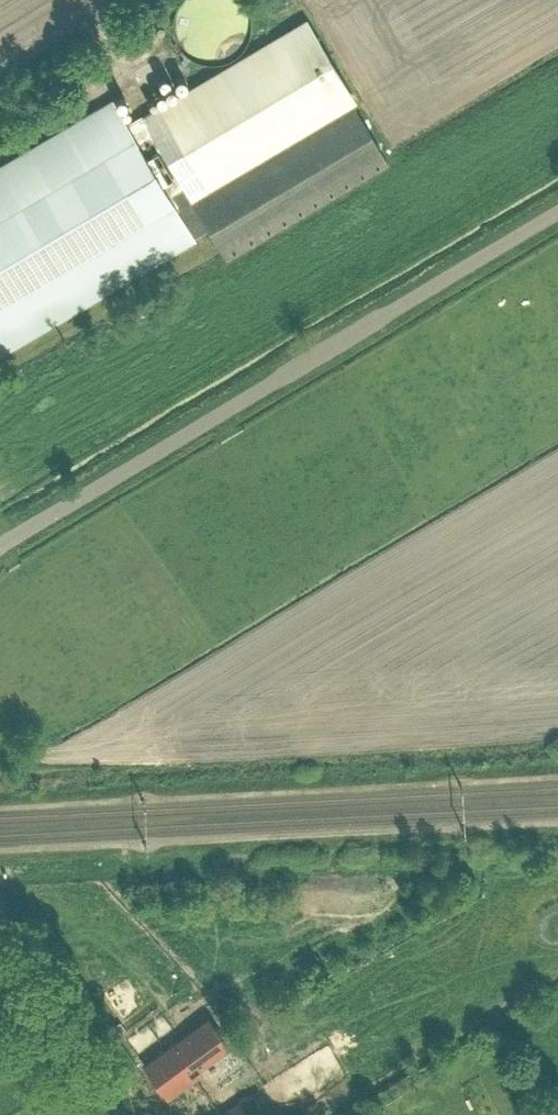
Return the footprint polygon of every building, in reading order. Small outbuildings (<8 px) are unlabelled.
[(177,3),(174,9),(172,16),(172,22),(172,29),(174,35),(177,42),(181,47),(185,52),(191,56),(197,59),(203,61),(210,62),(216,61),(223,60),(229,57),(235,54),(240,49),(244,44),(247,38),(249,32),(250,25),(250,18),(249,12),(246,5),(243,0),(179,0),(177,3)] [(208,228),(226,258),(387,162),(352,102),(303,19),(125,125),(110,99),(0,164),(0,354),(193,240),(191,237),(208,228)] [(193,1063),(224,1040),(205,1014),(143,1059),(166,1090),(197,1068),(193,1063)] [(138,1040),(145,1053),(165,1041),(157,1029),(138,1040)] [(261,1107),(251,1092),(216,1114),(267,1114),(261,1107)] [(497,1107),(478,1114),(501,1114),(497,1107)]
